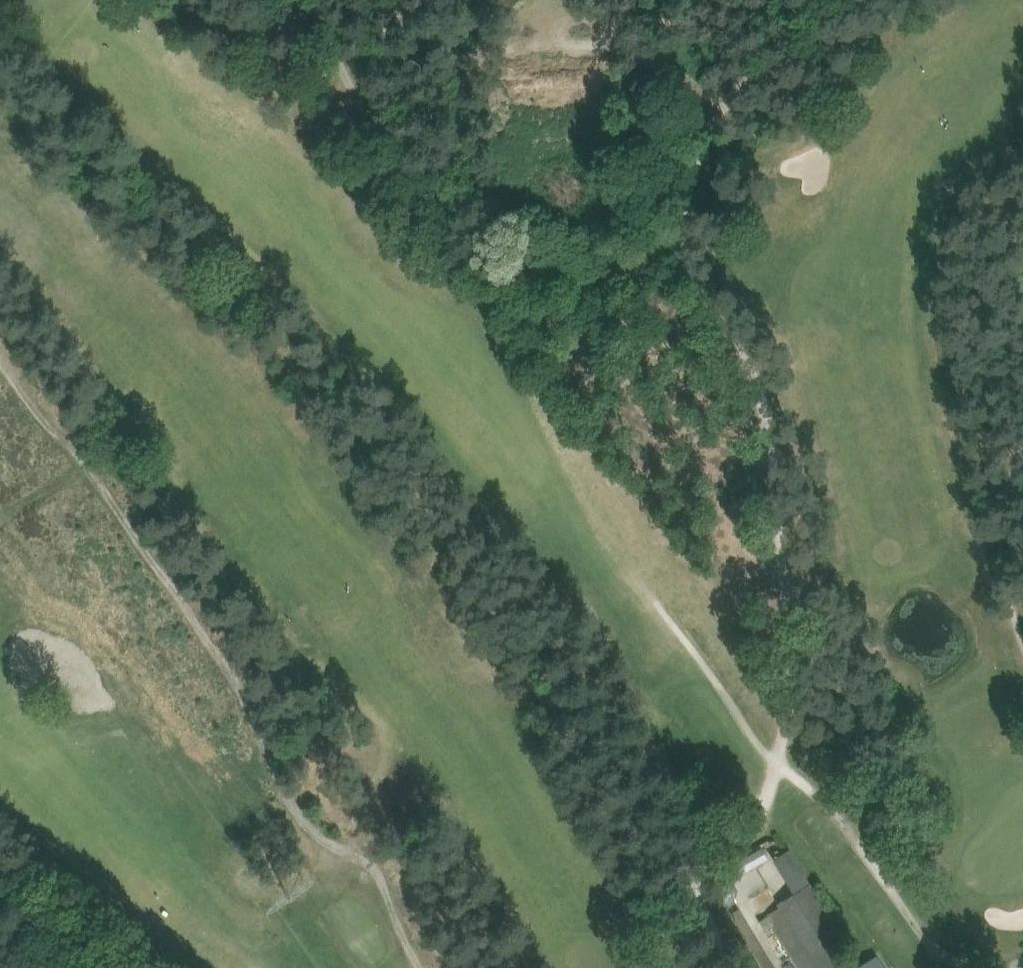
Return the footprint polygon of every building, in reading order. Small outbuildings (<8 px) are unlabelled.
[(767,915),(800,967),(858,967),(860,967),(857,962),(853,956),(789,850),(782,854),(773,860),(794,894),(779,903),(781,906),(767,915)] [(877,957),(860,967),(858,967),(884,967),(877,957)]
